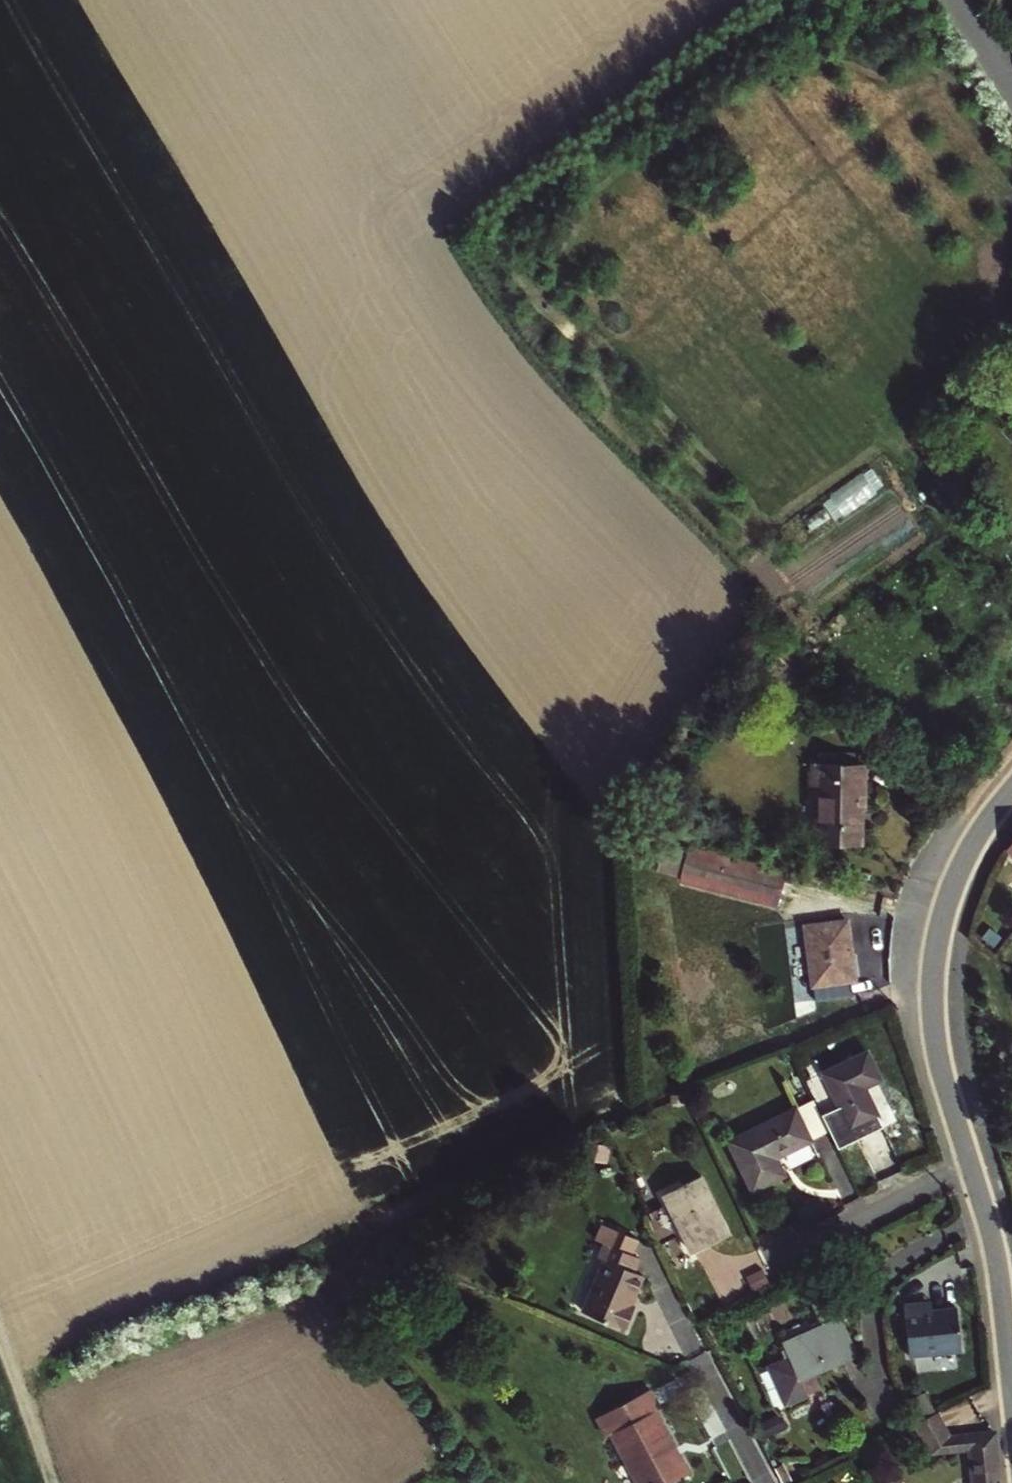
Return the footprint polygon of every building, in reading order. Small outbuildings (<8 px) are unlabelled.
[(862,762),(812,763),(812,791),(818,791),(819,844),(861,845),(861,808),(864,808),(862,762)] [(778,900),(788,865),(692,839),(682,875),(778,900)] [(848,917),(806,923),(814,997),(852,993),(846,954),(854,952),(848,917)] [(879,1076),(866,1050),(825,1071),(852,1125),(877,1112),(863,1084),(879,1076)] [(811,1137),(795,1106),(731,1139),(755,1186),(786,1171),(778,1154),(811,1137)] [(702,1175),(666,1193),(695,1250),(731,1231),(702,1175)] [(606,1235),(599,1249),(605,1251),(582,1303),(624,1322),(634,1299),(630,1297),(642,1266),(633,1262),(639,1249),(629,1244),(635,1230),(602,1215),(595,1230),(606,1235)] [(847,1282),(810,1300),(821,1324),(788,1339),(795,1356),(775,1365),(790,1401),(826,1385),(817,1366),(858,1349),(842,1314),(858,1307),(847,1282)] [(924,1309),(934,1308),(932,1297),(922,1298),(924,1309)] [(922,1298),(905,1300),(914,1355),(966,1346),(959,1303),(934,1308),(924,1309),(922,1298)] [(652,1404),(657,1402),(646,1381),(594,1405),(604,1425),(609,1423),(638,1482),(650,1482),(683,1468),(652,1404)] [(952,1403),(929,1415),(931,1447),(971,1445),(975,1444),(977,1438),(983,1434),(989,1433),(997,1433),(997,1427),(954,1430),(952,1403)] [(997,1433),(989,1433),(983,1434),(977,1438),(975,1444),(971,1445),(974,1482),(1001,1482),(997,1433)] [(650,1482),(665,1482),(686,1473),(683,1468),(650,1482)]
